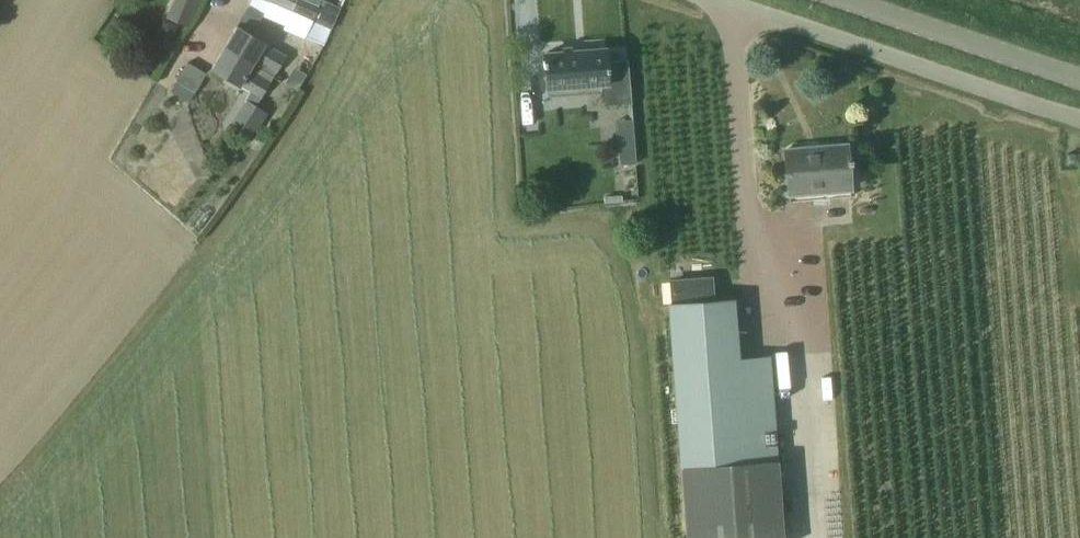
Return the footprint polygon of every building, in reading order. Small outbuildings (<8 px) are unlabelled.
[(166,17),(188,26),(198,0),(173,0),(166,17)] [(264,15),(264,16),(285,25),(283,29),(285,30),(304,39),(313,19),(293,11),(270,0),(251,0),(247,7),(264,15)] [(298,0),(270,0),(293,11),(298,0)] [(293,11),(313,19),(321,0),(298,0),(293,11)] [(313,19),(332,28),(340,8),(322,0),(321,0),(313,19)] [(247,7),(240,21),(255,29),(264,16),(264,15),(247,7)] [(313,19),(304,39),(317,44),(326,25),(313,19)] [(236,27),(224,48),(275,76),(286,56),(265,44),(236,27)] [(212,68),(240,85),(250,91),(227,126),(249,142),(267,112),(257,107),(275,76),(224,48),(212,68)] [(545,54),(547,88),(549,98),(600,93),(601,108),(631,105),(629,60),(606,62),(605,49),(545,54)] [(195,92),(206,73),(187,62),(176,82),(195,92)] [(620,126),(620,145),(632,145),(632,126),(620,126)] [(786,150),(789,193),(850,188),(846,145),(786,150)] [(1075,153),(1066,153),(1066,162),(1075,162),(1075,153)] [(671,282),(673,304),(712,301),(710,279),(671,282)] [(681,466),(747,461),(734,299),(712,301),(673,304),(669,304),(681,466)] [(681,469),(687,537),(783,537),(777,460),(747,463),(747,461),(681,466),(681,469)]
